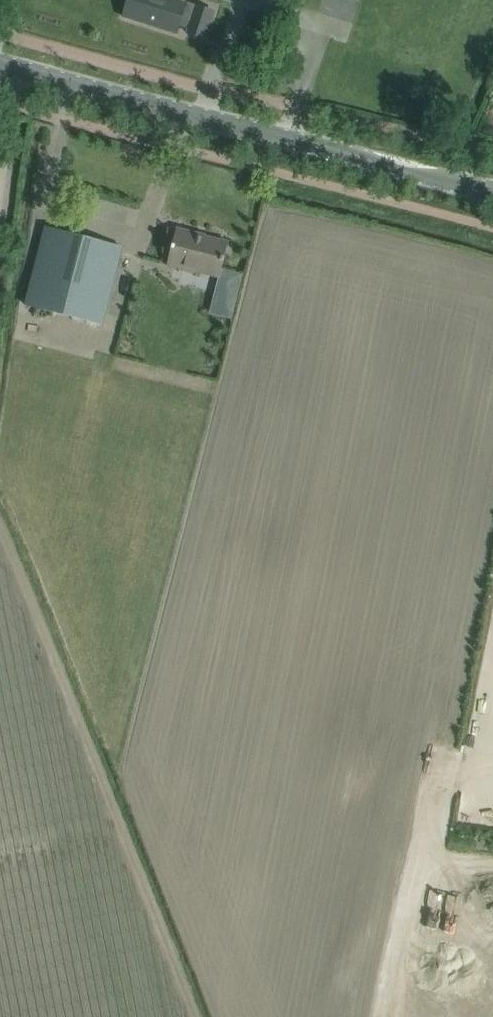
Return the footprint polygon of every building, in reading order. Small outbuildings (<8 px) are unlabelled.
[(123,17),(176,34),(178,26),(184,28),(188,29),(187,33),(205,39),(213,12),(195,7),(193,14),(183,11),(186,4),(174,0),(128,0),(123,17)] [(122,248),(45,227),(24,305),(101,325),(122,248)] [(196,272),(219,278),(227,242),(205,237),(205,235),(176,228),(167,266),(195,273),(196,272)]
